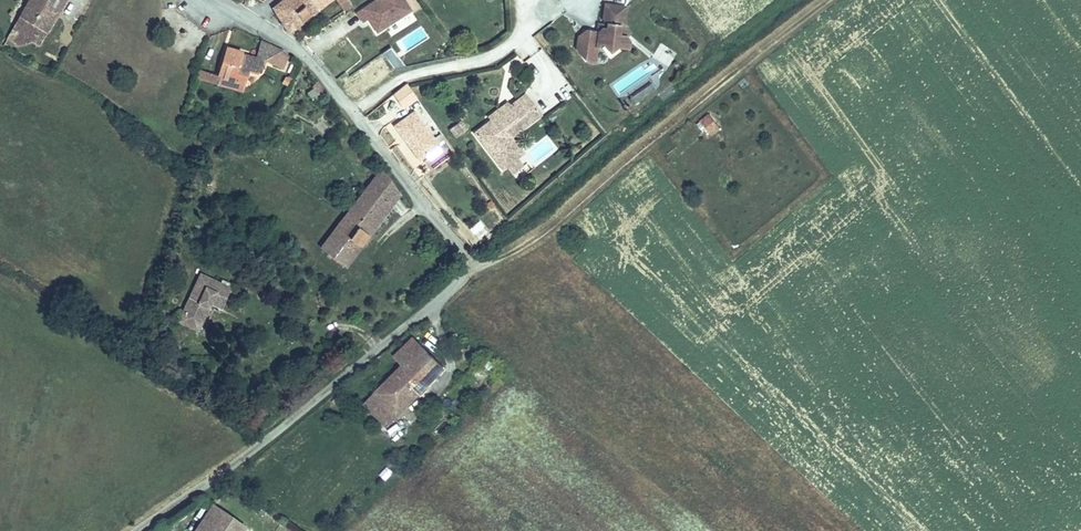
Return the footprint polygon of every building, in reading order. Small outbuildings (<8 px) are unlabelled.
[(19,17),(9,32),(37,49),(67,0),(29,0),(19,17)] [(177,0),(161,0),(160,9),(176,10),(177,0)] [(321,4),(318,0),(282,0),(276,5),(291,28),(321,4)] [(405,0),(372,0),(355,10),(362,22),(367,19),(374,33),(412,13),(405,0)] [(625,9),(605,6),(602,20),(606,25),(607,26),(606,30),(602,30),(598,34),(595,33),(586,32),(578,38),(576,50),(586,64),(595,57),(596,49),(602,44),(605,46),(604,47),(610,54),(617,49),(628,51),(629,43),(625,38),(619,37),(620,27),(623,25),(625,9)] [(606,25),(596,24),(595,33),(598,34),(602,30),(606,30),(607,26),(606,25)] [(623,25),(620,27),(619,37),(625,38),(629,35),(623,25)] [(187,36),(190,32),(185,29),(184,31),(182,30),(176,39),(180,42),(186,35),(187,36)] [(528,58),(541,47),(532,36),(519,46),(528,58)] [(238,66),(252,71),(260,74),(265,59),(271,44),(263,40),(257,56),(243,52),(238,66)] [(659,43),(652,58),(669,66),(676,51),(659,43)] [(283,49),(271,44),(265,59),(278,63),(283,49)] [(220,76),(246,86),(252,71),(238,66),(243,52),(229,48),(220,76)] [(291,57),(285,70),(282,69),(276,81),(288,87),(301,62),(291,57)] [(206,86),(207,83),(210,75),(201,72),(198,83),(206,86)] [(242,97),(245,89),(218,80),(220,76),(212,72),(210,75),(207,83),(242,97)] [(245,89),(246,86),(220,76),(218,80),(245,89)] [(392,95),(402,107),(418,96),(407,80),(392,95)] [(314,98),(322,87),(317,83),(308,93),(314,98)] [(662,101),(675,91),(670,84),(657,94),(662,101)] [(630,100),(635,107),(655,93),(650,85),(630,100)] [(504,132),(537,107),(527,93),(510,105),(512,107),(502,115),(498,110),(490,116),(493,119),(476,131),(503,168),(517,157),(511,148),(514,146),(504,132)] [(508,102),(498,110),(502,115),(512,107),(510,105),(508,102)] [(512,136),(542,114),(537,107),(504,132),(514,146),(511,148),(517,157),(524,152),(512,136)] [(422,160),(439,147),(409,110),(393,124),(422,160)] [(707,112),(696,122),(711,137),(721,127),(707,112)] [(461,119),(447,128),(454,138),(468,129),(461,119)] [(381,171),(370,184),(393,207),(403,195),(381,171)] [(393,207),(370,184),(356,202),(332,233),(341,241),(349,231),(364,244),(393,207)] [(341,241),(356,253),(364,244),(349,231),(341,241)] [(341,241),(332,233),(321,248),(344,269),(356,253),(341,241)] [(223,308),(232,288),(201,275),(184,315),(204,324),(210,308),(206,306),(208,301),(213,303),(223,308)] [(201,331),(204,324),(184,315),(181,323),(201,331)] [(361,407),(385,431),(447,371),(417,339),(395,359),(402,368),(361,407)] [(248,527),(214,503),(195,530),(246,530),(248,527)]
